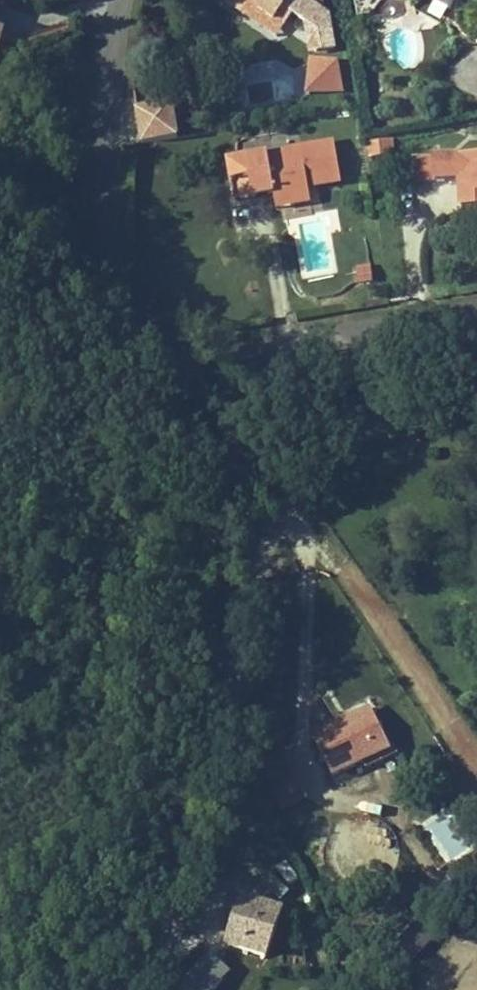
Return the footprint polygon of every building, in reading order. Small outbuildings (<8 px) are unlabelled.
[(236,12),(244,0),(260,10),(265,0),(216,0),(236,12)] [(236,12),(260,26),(272,3),(268,0),(265,0),(260,10),(244,0),(236,12)] [(299,0),(285,0),(280,8),(303,21),(309,6),(299,0)] [(453,40),(467,67),(476,61),(476,23),(453,40)] [(306,93),(341,92),(340,56),(306,56),(306,93)] [(260,68),(261,78),(243,80),(245,103),(296,100),(294,65),(260,68)] [(159,96),(123,101),(127,134),(163,129),(159,96)] [(366,156),(393,155),(393,138),(366,139),(366,156)] [(245,192),(279,188),(278,177),(313,174),(310,143),(273,147),(272,156),(238,161),(238,151),(194,156),(199,197),(245,192)] [(407,151),(413,172),(431,170),(438,201),(464,199),(463,187),(476,186),(476,144),(407,151)] [(273,147),(238,151),(238,161),(272,156),(273,147)] [(278,177),(279,188),(314,184),(313,174),(278,177)] [(281,204),(279,188),(245,192),(246,209),(281,204)] [(371,264),(352,265),(352,283),(372,282),(371,264)] [(337,272),(321,274),(323,289),(339,287),(337,272)] [(344,736),(371,729),(363,692),(305,704),(312,745),(344,736)] [(380,730),(371,729),(344,736),(346,745),(379,738),(380,730)] [(303,862),(291,865),(298,889),(310,884),(303,862)] [(296,899),(262,877),(253,895),(246,895),(236,912),(279,936),(296,899)] [(176,958),(194,983),(236,948),(217,925),(176,958)]
